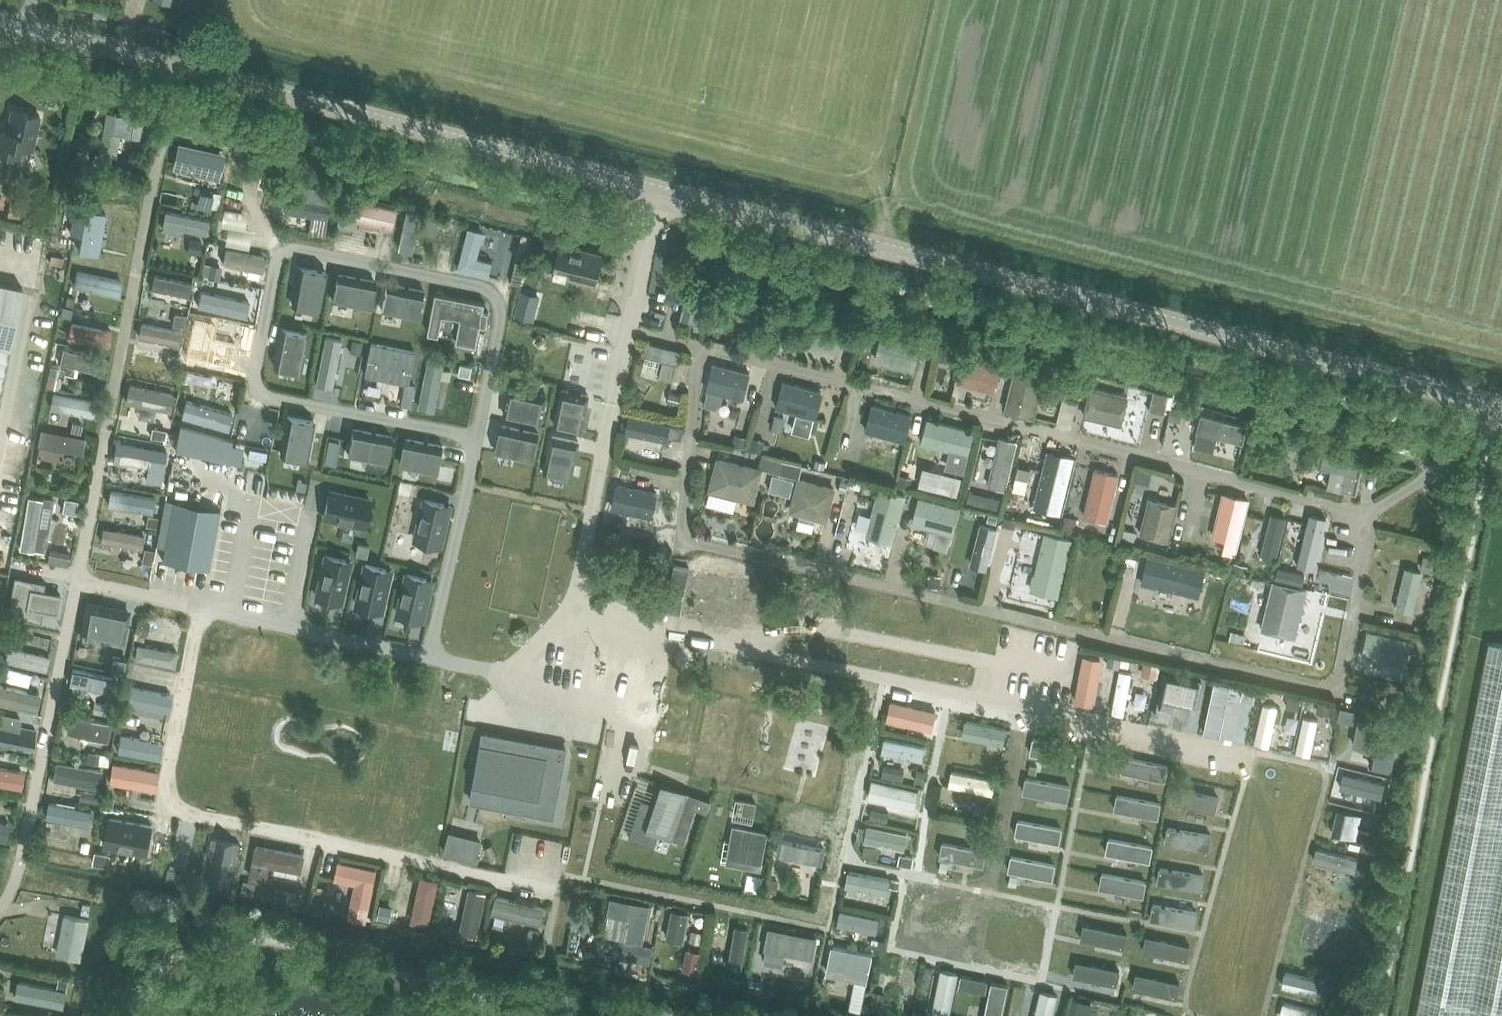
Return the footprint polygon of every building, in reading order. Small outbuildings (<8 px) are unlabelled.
[(21,156),(23,146),(34,148),(41,115),(12,109),(8,130),(0,129),(0,151),(21,156)] [(554,274),(595,284),(602,254),(561,244),(554,274)] [(22,287),(0,282),(0,396),(22,287)] [(436,293),(428,333),(439,335),(443,316),(460,319),(456,342),(477,346),(481,325),(484,311),(485,303),(436,293)] [(53,341),(44,385),(107,397),(115,353),(53,341)] [(750,373),(711,363),(705,386),(745,396),(750,373)] [(1007,380),(998,414),(1027,421),(1036,387),(1007,380)] [(815,394),(775,383),(769,406),(809,416),(815,394)] [(581,430),(588,395),(562,390),(554,425),(581,430)] [(1081,391),(1073,421),(1114,431),(1122,402),(1081,391)] [(907,419),(873,411),(868,429),(903,437),(907,419)] [(668,424),(627,419),(624,439),(665,445),(668,424)] [(969,433),(920,420),(914,446),(963,458),(969,433)] [(1018,445),(993,438),(981,486),(1006,492),(1018,445)] [(1064,469),(1040,463),(1029,509),(1052,515),(1064,469)] [(747,476),(710,468),(705,496),(742,503),(747,476)] [(1111,485),(1086,479),(1077,515),(1102,521),(1111,485)] [(824,494),(788,487),(782,517),(818,524),(824,494)] [(652,497),(613,491),(609,512),(649,518),(652,497)] [(1245,503),(1215,495),(1204,541),(1233,548),(1245,503)] [(174,501),(162,560),(209,569),(220,510),(174,501)] [(863,540),(888,546),(896,510),(871,504),(863,540)] [(949,514),(916,506),(911,529),(944,536),(949,514)] [(1172,514),(1153,509),(1144,543),(1163,548),(1172,514)] [(1285,526),(1260,519),(1253,548),(1277,554),(1285,526)] [(988,535),(967,531),(959,570),(980,574),(988,535)] [(1027,595),(1052,601),(1063,555),(1037,549),(1027,595)] [(1131,586),(1191,600),(1195,579),(1135,566),(1131,586)] [(1259,637),(1287,643),(1296,605),(1268,598),(1259,637)] [(1408,637),(1366,629),(1362,653),(1404,661),(1408,637)] [(1490,641),(1417,1015),(1501,1015),(1501,643),(1490,641)] [(117,719),(111,754),(161,764),(169,718),(119,708),(117,719)] [(480,745),(474,779),(470,800),(553,816),(565,748),(485,733),(483,745),(480,745)] [(629,837),(654,846),(659,833),(673,838),(688,792),(662,783),(654,806),(641,802),(629,837)] [(612,895),(609,911),(630,915),(626,937),(644,940),(651,902),(612,895)] [(89,917),(65,913),(58,952),(82,957),(89,917)] [(66,989),(17,980),(14,997),(63,1006),(66,989)]
